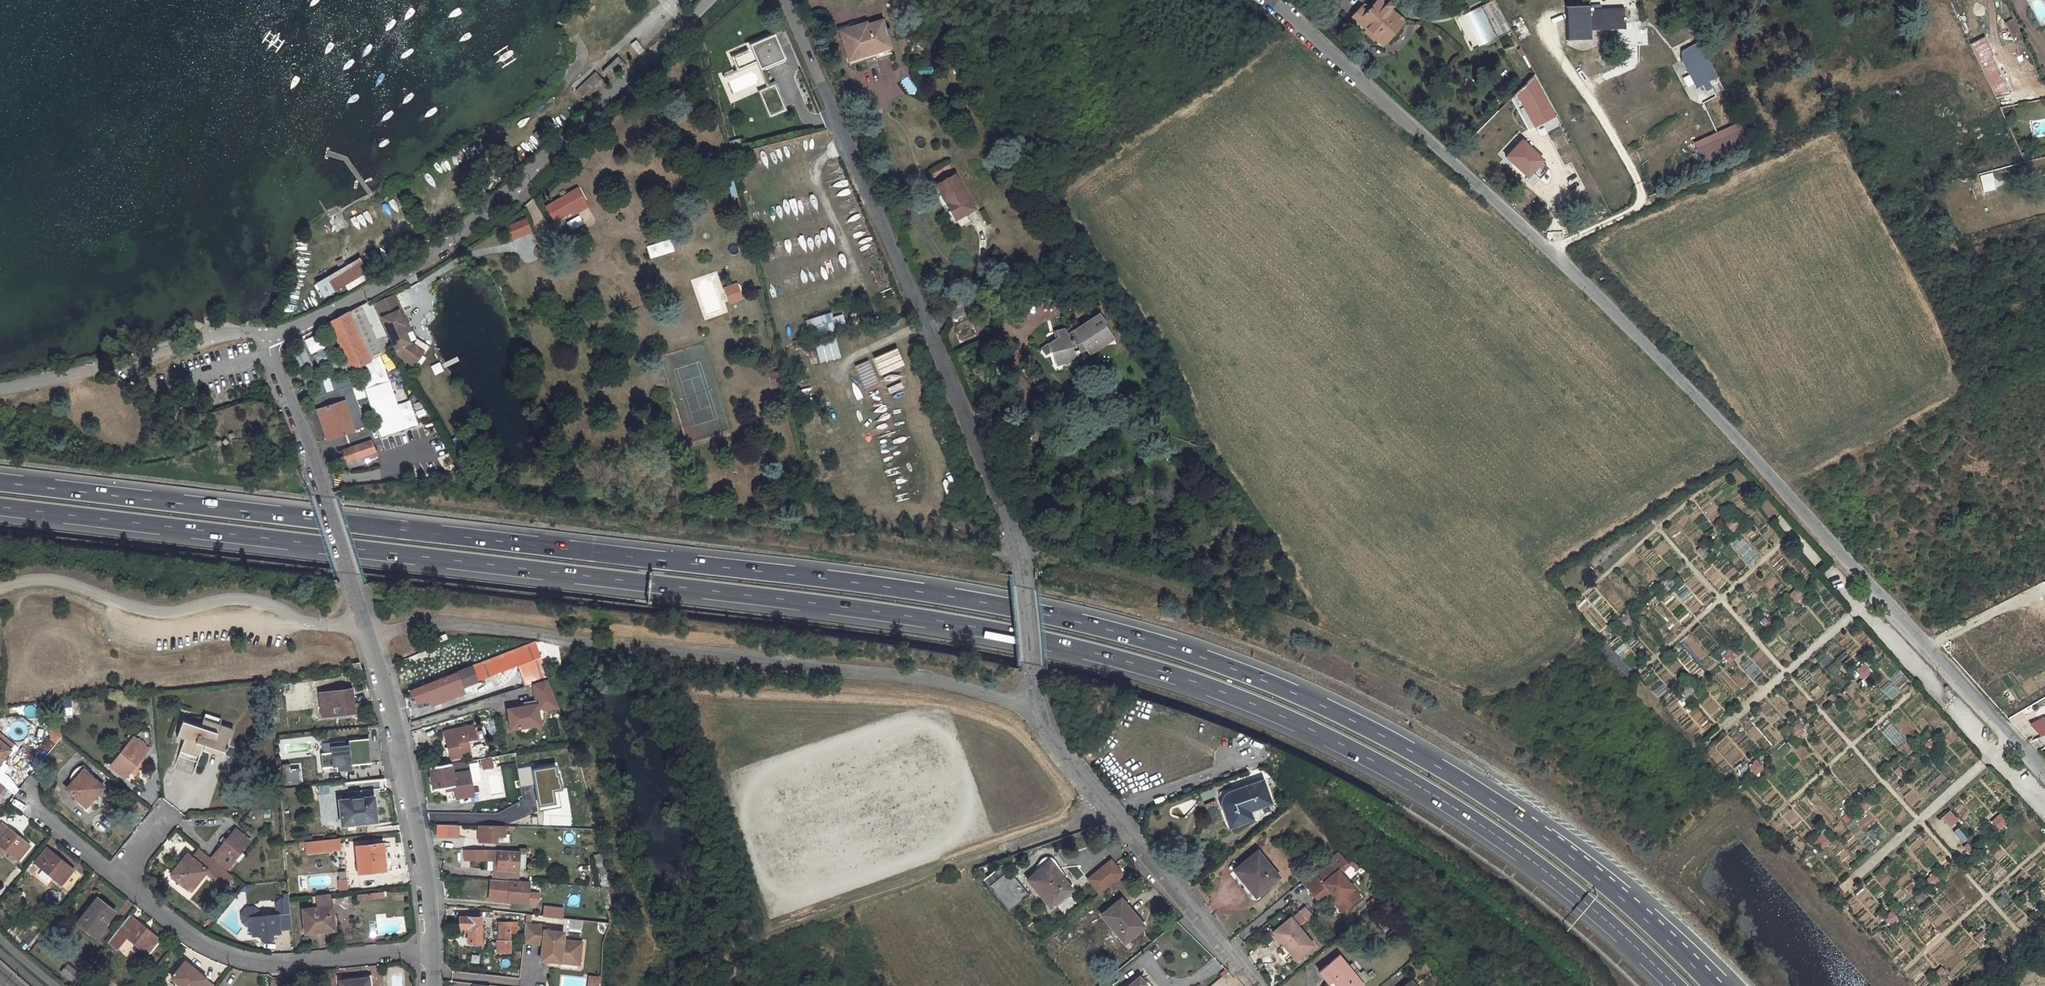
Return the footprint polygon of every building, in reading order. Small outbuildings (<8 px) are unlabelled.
[(1360,6),(1352,14),(1384,43),(1403,23),(1385,7),(1387,5),(1381,0),(1377,0),(1366,12),(1360,6)] [(1498,37),(1512,30),(1495,0),(1493,0),(1482,6),(1498,37)] [(1591,39),(1590,30),(1625,28),(1624,10),(1589,11),(1589,5),(1569,6),(1570,40),(1591,39)] [(1455,18),(1472,50),(1495,37),(1478,6),(1455,18)] [(2003,23),(2010,38),(2019,34),(2012,19),(2003,23)] [(840,37),(848,60),(889,47),(881,20),(849,31),(850,34),(840,37)] [(774,36),(751,46),(761,70),(774,64),(784,59),(774,36)] [(2006,95),(1980,38),(1965,45),(1992,99),(2006,95)] [(1681,61),(1696,89),(1718,77),(1698,41),(1681,51),(1681,61)] [(734,67),(750,62),(746,48),(730,54),(734,67)] [(906,76),(900,80),(909,95),(916,91),(906,76)] [(1555,116),(1534,76),(1517,93),(1535,127),(1555,116)] [(1743,128),(1696,149),(1705,167),(1751,145),(1743,128)] [(1522,140),(1507,156),(1528,176),(1543,160),(1522,140)] [(1989,171),(1978,173),(1983,191),(1994,188),(1989,171)] [(955,174),(936,185),(955,219),(975,208),(955,174)] [(586,204),(578,190),(547,209),(555,222),(586,204)] [(537,224),(544,220),(532,200),(525,204),(537,224)] [(578,227),(592,219),(586,210),(573,217),(578,227)] [(507,242),(529,232),(523,218),(501,227),(507,242)] [(647,259),(672,251),(668,239),(643,247),(647,259)] [(365,256),(312,284),(321,300),(374,273),(365,256)] [(721,286),(726,305),(741,301),(736,282),(721,286)] [(402,311),(396,296),(376,304),(397,353),(408,362),(418,350),(410,343),(406,334),(403,327),(405,326),(399,312),(402,311)] [(378,359),(377,358),(392,351),(370,301),(330,322),(352,371),(357,368),(378,359)] [(403,327),(406,334),(411,332),(402,311),(399,312),(405,326),(403,327)] [(816,330),(818,336),(846,326),(842,315),(833,318),(831,313),(805,321),(808,332),(816,330)] [(1103,343),(1101,342),(1111,335),(1103,324),(1105,323),(1099,313),(1068,334),(1064,329),(1057,331),(1058,337),(1048,344),(1050,352),(1052,352),(1055,364),(1077,358),(1077,354),(1084,349),(1087,353),(1103,343)] [(306,338),(311,352),(331,345),(326,331),(306,338)] [(814,343),(820,364),(840,358),(835,337),(814,343)] [(896,348),(873,359),(880,376),(904,366),(896,348)] [(413,366),(423,355),(418,350),(408,362),(413,366)] [(878,384),(868,360),(854,366),(865,390),(878,384)] [(433,365),(436,374),(445,371),(442,362),(433,365)] [(788,383),(785,370),(768,374),(771,387),(788,383)] [(325,377),(327,390),(353,385),(351,372),(325,377)] [(889,393),(901,388),(899,383),(887,387),(889,393)] [(366,385),(356,387),(358,399),(368,397),(366,385)] [(352,386),(314,398),(327,439),(365,427),(352,386)] [(343,451),(349,469),(366,463),(366,461),(375,458),(373,453),(376,452),(372,441),(343,451)] [(1794,588),(1786,595),(1794,603),(1802,596),(1794,588)] [(1626,615),(1617,618),(1621,628),(1630,625),(1626,615)] [(436,704),(463,692),(461,688),(517,666),(523,687),(548,679),(536,641),(445,676),(445,678),(411,691),(415,702),(432,695),(436,704)] [(1730,650),(1719,654),(1723,664),(1734,660),(1730,650)] [(1854,671),(1862,680),(1871,673),(1863,664),(1854,671)] [(1719,671),(1713,682),(1733,692),(1739,681),(1719,671)] [(354,713),(350,691),(321,695),(325,717),(354,713)] [(500,704),(503,728),(536,724),(533,700),(500,704)] [(496,733),(495,719),(485,719),(486,733),(496,733)] [(203,746),(205,746),(212,748),(215,739),(226,743),(227,744),(229,740),(232,730),(203,721),(201,726),(183,720),(177,737),(184,739),(179,753),(198,760),(203,746)] [(1796,739),(1804,731),(1796,723),(1787,731),(1796,739)] [(475,732),(473,725),(445,731),(448,747),(445,748),(447,754),(452,752),(453,758),(470,754),(468,742),(484,738),(482,730),(475,732)] [(10,751),(13,747),(0,736),(0,742),(10,751)] [(345,738),(347,764),(367,762),(366,737),(345,738)] [(142,758),(148,750),(134,738),(110,767),(125,779),(130,772),(136,765),(141,768),(146,761),(142,758)] [(226,743),(215,739),(212,748),(219,751),(224,753),(227,744),(226,743)] [(0,742),(0,763),(10,751),(0,742)] [(325,743),(325,751),(317,752),(318,768),(346,767),(344,742),(325,743)] [(1794,765),(1800,760),(1793,752),(1787,757),(1794,765)] [(1754,760),(1746,768),(1754,776),(1762,768),(1754,760)] [(467,761),(450,764),(428,767),(432,790),(454,787),(455,798),(472,795),(467,761)] [(69,780),(72,784),(67,790),(85,808),(103,788),(89,775),(91,772),(83,765),(81,766),(77,769),(73,773),(71,776),(69,780)] [(136,765),(130,772),(135,776),(141,768),(136,765)] [(1227,805),(1235,825),(1247,820),(1245,812),(1270,803),(1263,780),(1233,790),(1234,795),(1230,797),(1228,799),(1227,803),(1227,805)] [(373,797),(362,798),(339,801),(341,826),(376,822),(373,797)] [(17,798),(14,803),(23,810),(26,805),(17,798)] [(1948,828),(1956,821),(1948,810),(1939,818),(1948,828)] [(2000,814),(1990,819),(1995,829),(2005,825),(2000,814)] [(2,823),(0,825),(0,846),(3,849),(18,861),(30,846),(2,823)] [(437,825),(437,837),(457,837),(456,826),(437,825)] [(479,826),(478,841),(495,842),(495,827),(479,826)] [(235,829),(211,858),(217,863),(227,870),(250,841),(235,829)] [(1820,850),(1829,843),(1820,833),(1812,841),(1820,850)] [(301,841),(303,854),(338,849),(336,836),(301,841)] [(356,846),(359,874),(392,870),(390,857),(387,857),(386,848),(382,848),(382,843),(356,846)] [(1999,845),(1991,850),(1999,860),(2007,854),(1999,845)] [(46,848),(34,863),(61,885),(69,892),(82,877),(46,848)] [(2033,859),(2044,873),(2044,849),(2033,859)] [(517,871),(518,852),(463,850),(462,859),(492,860),(497,860),(496,870),(517,871)] [(210,875),(217,866),(198,851),(191,859),(207,871),(210,875)] [(1278,877),(1257,851),(1234,870),(1248,886),(1252,883),(1260,892),(1278,877)] [(207,871),(191,859),(186,855),(170,875),(191,891),(207,871)] [(1040,859),(1032,870),(1037,877),(1030,883),(1049,906),(1070,889),(1061,877),(1064,875),(1054,859),(1051,857),(1048,856),(1044,856),(1042,857),(1040,859)] [(517,881),(517,871),(496,870),(497,860),(492,860),(491,879),(517,881)] [(1088,879),(1100,893),(1122,874),(1111,860),(1088,879)] [(1327,878),(1335,871),(1326,860),(1318,866),(1327,878)] [(222,884),(229,875),(217,866),(210,875),(222,884)] [(1318,866),(1302,880),(1316,897),(1327,895),(1328,894),(1331,892),(1337,900),(1339,898),(1346,906),(1359,896),(1337,869),(1335,871),(1327,878),(1318,866)] [(986,877),(983,879),(1008,910),(1028,894),(1007,869),(991,883),(986,877)] [(1032,870),(1026,878),(1030,883),(1037,877),(1032,870)] [(1931,873),(1923,880),(1931,888),(1938,881),(1931,873)] [(345,877),(335,878),(336,890),(346,889),(345,877)] [(526,902),(528,883),(509,882),(509,881),(489,879),(488,899),(526,902)] [(607,888),(601,887),(606,913),(611,912),(607,888)] [(1341,910),(1346,906),(1339,898),(1337,900),(1331,892),(1328,894),(1341,910)] [(302,910),(305,934),(335,931),(332,906),(330,907),(329,896),(311,898),(312,909),(302,910)] [(86,918),(99,902),(96,900),(83,916),(86,918)] [(1132,918),(1118,901),(1101,915),(1123,943),(1143,927),(1134,916),(1132,918)] [(83,916),(77,923),(95,937),(114,913),(99,902),(86,918),(83,916)] [(1298,927),(1312,916),(1303,906),(1290,917),(1298,927)] [(543,907),(542,917),(561,919),(562,909),(543,907)] [(290,914),(250,918),(252,936),(279,933),(279,930),(292,929),(290,914)] [(146,954),(159,939),(129,915),(108,942),(117,950),(127,938),(146,954)] [(468,933),(468,942),(480,942),(480,917),(459,917),(459,928),(463,928),(463,933),(468,933)] [(1271,932),(1281,944),(1285,941),(1297,957),(1311,946),(1290,917),(1271,932)] [(516,933),(516,923),(498,923),(498,941),(496,941),(496,952),(509,952),(509,933),(516,933)] [(524,925),(522,946),(541,948),(540,955),(542,955),(542,959),(546,964),(548,967),(556,968),(559,963),(560,960),(577,961),(579,943),(562,941),(562,933),(543,931),(544,927),(524,925)] [(1977,942),(1985,936),(1981,931),(1973,937),(1977,942)] [(1281,944),(1293,960),(1297,957),(1285,941),(1281,944)] [(1319,972),(1328,982),(1332,979),(1338,985),(1359,985),(1369,978),(1364,971),(1356,977),(1338,956),(1319,972)] [(214,985),(205,977),(204,979),(198,973),(199,972),(185,961),(172,978),(182,985),(214,985)] [(61,972),(72,982),(79,974),(67,964),(61,972)] [(598,975),(586,974),(585,985),(597,985),(598,975)] [(1127,985),(1143,985),(1145,984),(1138,977),(1127,985)]
